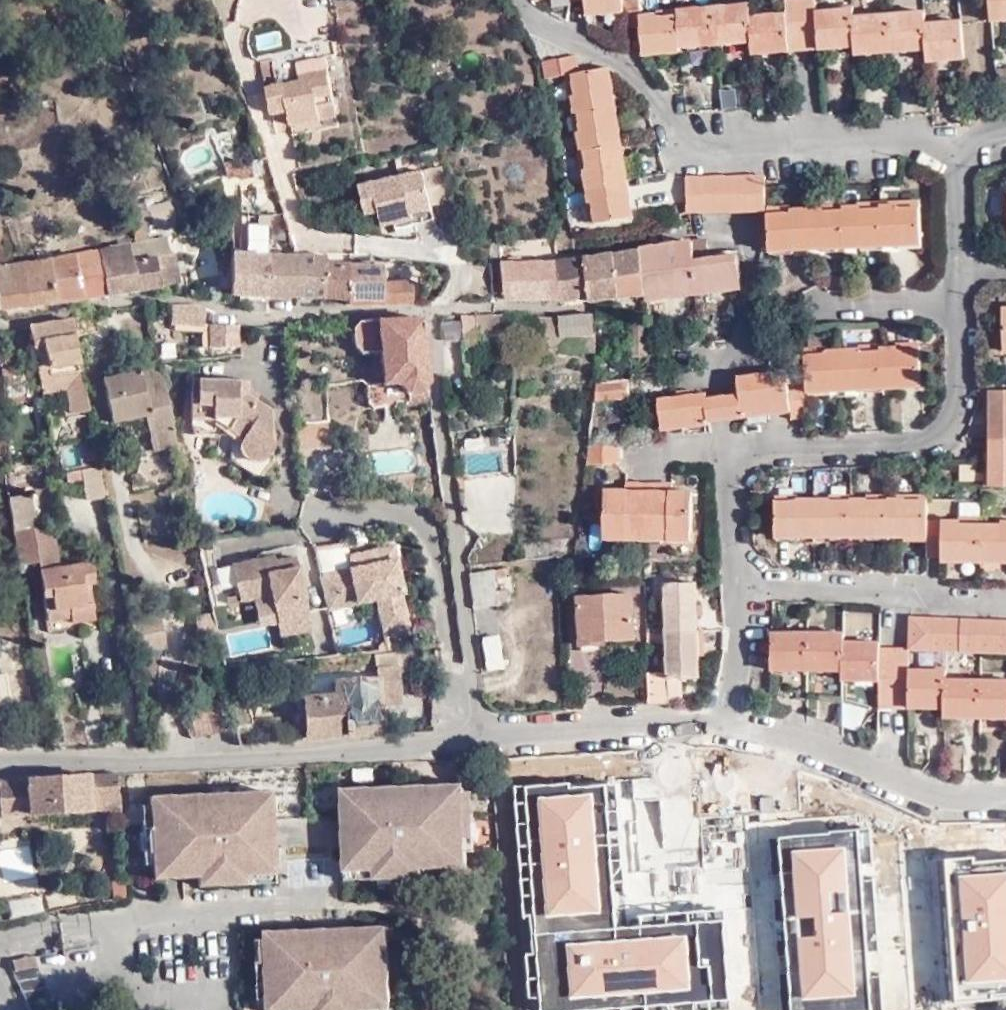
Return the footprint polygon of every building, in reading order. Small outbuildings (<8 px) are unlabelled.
[(623,4),(624,20),(640,17),(642,38),(679,34),(676,5),(639,7),(638,0),(622,0),(623,4)] [(676,5),(679,34),(750,31),(751,43),(855,36),(855,44),(926,37),(927,51),(962,48),(960,14),(944,15),(944,11),(924,12),(923,6),(906,7),(906,3),(885,4),(886,8),(870,9),(869,5),(851,7),(851,0),(836,1),(836,6),(816,8),(815,0),(783,0),(782,6),(765,6),(765,4),(749,4),(748,0),(711,0),(711,2),(695,2),(695,0),(675,0),(676,5)] [(992,9),(1005,8),(1005,0),(991,0),(992,9)] [(679,43),(679,34),(642,38),(643,46),(679,43)] [(295,59),(319,55),(316,43),(293,47),(295,59)] [(546,54),(546,69),(565,68),(575,65),(573,51),(546,54)] [(268,88),(273,107),(289,104),(291,112),(294,124),(339,115),(327,57),(274,68),(279,86),(268,88)] [(274,85),(271,60),(259,62),(262,86),(274,85)] [(575,65),(565,68),(590,218),(630,212),(607,62),(575,65)] [(289,104),(273,107),(275,115),(291,112),(289,104)] [(265,158),(249,161),(259,212),(275,209),(265,158)] [(228,181),(249,177),(246,161),(225,166),(228,181)] [(429,207),(451,201),(441,168),(358,184),(364,212),(376,209),(380,224),(398,221),(411,218),(409,211),(429,207)] [(683,206),(762,208),(761,172),(684,172),(683,206)] [(839,205),(788,206),(776,208),(782,252),(788,252),(788,249),(819,247),(819,250),(842,248),(841,246),(856,245),(857,247),(879,246),(879,244),(895,243),(895,245),(917,244),(914,200),(839,205)] [(431,220),(429,207),(409,211),(411,218),(398,221),(399,226),(431,220)] [(782,252),(776,208),(762,208),(766,253),(782,252)] [(245,254),(267,252),(264,215),(243,217),(245,254)] [(165,236),(126,243),(129,260),(168,253),(165,236)] [(644,292),(644,298),(740,286),(736,254),(708,257),(706,238),(639,247),(644,292)] [(129,260),(126,243),(95,248),(105,294),(136,289),(129,260)] [(639,247),(613,251),(618,295),(644,292),(639,247)] [(80,297),(105,294),(95,248),(70,251),(80,297)] [(55,301),(80,297),(70,251),(45,255),(55,301)] [(613,251),(605,251),(584,254),(589,296),(590,298),(618,295),(613,251)] [(136,289),(157,286),(176,282),(170,253),(168,253),(129,260),(136,289)] [(295,293),(293,254),(238,255),(238,265),(266,265),(266,294),(267,293),(295,293)] [(322,292),(323,261),(323,254),(293,254),(295,293),(322,292)] [(584,254),(554,258),(559,296),(559,298),(589,296),(584,254)] [(0,262),(0,307),(55,301),(45,255),(0,262)] [(559,296),(554,258),(502,259),(503,298),(559,296)] [(346,291),(347,262),(323,261),(322,292),(346,291)] [(346,303),(412,301),(412,281),(381,280),(381,263),(347,262),(346,291),(346,303)] [(197,321),(198,305),(196,304),(172,303),(172,322),(197,321)] [(463,342),(476,340),(475,333),(473,312),(459,313),(463,342)] [(536,349),(549,349),(595,347),(594,331),(592,331),(590,312),(551,315),(535,312),(536,349)] [(376,316),(358,317),(358,320),(351,326),(352,345),(359,351),(379,350),(382,383),(399,383),(407,391),(408,391),(428,389),(420,317),(377,319),(376,316)] [(88,410),(71,318),(28,325),(28,326),(35,370),(37,369),(39,383),(41,383),(62,379),(64,389),(69,413),(88,410)] [(235,345),(235,325),(235,322),(210,322),(211,346),(235,345)] [(859,387),(891,389),(919,386),(916,343),(803,351),(805,381),(806,385),(859,387)] [(155,347),(158,360),(179,358),(178,345),(155,347)] [(135,368),(148,365),(147,360),(133,362),(135,368)] [(8,361),(0,362),(2,377),(10,376),(8,361)] [(169,414),(160,367),(149,369),(136,372),(119,375),(128,418),(145,414),(145,418),(169,414)] [(128,418),(119,375),(103,379),(112,421),(128,418)] [(190,415),(215,417),(216,414),(233,414),(248,425),(241,435),(240,437),(240,448),(243,454),(248,457),(258,458),(263,456),(272,447),(271,406),(246,390),(247,378),(191,375),(190,415)] [(627,395),(627,375),(593,379),(592,399),(627,395)] [(787,382),(786,376),(735,376),(737,393),(740,416),(789,411),(790,417),(808,416),(806,394),(806,385),(801,385),(800,381),(787,382)] [(62,379),(41,383),(43,392),(64,389),(62,379)] [(828,390),(859,387),(806,385),(806,394),(828,392),(828,390)] [(428,389),(408,391),(410,404),(429,401),(428,389)] [(709,422),(708,419),(705,397),(705,392),(658,398),(660,427),(709,422)] [(991,392),(990,482),(1005,482),(1005,392),(991,392)] [(728,417),(740,416),(737,393),(726,394),(728,417)] [(708,419),(728,417),(726,394),(705,397),(708,419)] [(89,415),(88,410),(69,413),(70,419),(89,415)] [(172,428),(169,414),(145,418),(148,433),(172,428)] [(216,414),(215,417),(241,435),(248,425),(233,414),(216,414)] [(176,445),(172,428),(148,433),(152,450),(176,445)] [(617,461),(617,439),(587,441),(586,462),(617,461)] [(103,497),(95,451),(83,453),(86,470),(81,471),(83,481),(86,500),(103,497)] [(83,481),(81,471),(67,473),(69,483),(83,481)] [(660,485),(630,484),(630,491),(622,491),(602,491),(602,531),(623,531),(623,539),(665,539),(664,532),(686,533),(688,493),(667,492),(659,491),(660,485)] [(31,494),(8,497),(11,522),(35,519),(31,494)] [(942,517),(942,519),(927,519),(927,497),(776,499),(776,538),(798,538),(798,535),(829,535),(829,538),(851,537),(851,535),(868,535),(868,537),(890,537),(890,534),(906,534),(906,537),(927,536),(927,554),(942,554),(942,560),(956,560),(956,554),(1005,553),(1005,515),(942,517)] [(103,500),(85,501),(85,525),(103,524),(103,500)] [(35,519),(11,522),(13,530),(36,527),(35,519)] [(82,619),(72,563),(60,564),(54,566),(48,530),(36,527),(13,530),(18,564),(36,561),(44,609),(67,606),(69,621),(82,619)] [(60,564),(55,532),(48,530),(54,566),(60,564)] [(352,567),(318,575),(325,609),(375,598),(381,629),(404,624),(398,593),(400,592),(390,546),(370,550),(372,562),(352,567)] [(348,555),(352,567),(372,562),(370,550),(348,555)] [(293,557),(272,560),(264,562),(263,557),(230,563),(237,593),(250,591),(251,597),(267,594),(274,625),(305,619),(293,557)] [(84,561),(72,563),(82,619),(93,618),(90,602),(83,602),(80,582),(91,580),(88,564),(87,562),(84,561)] [(488,571),(489,579),(503,578),(502,569),(488,571)] [(466,575),(471,609),(494,606),(489,579),(488,571),(466,575)] [(701,677),(700,655),(699,630),(697,582),(667,583),(671,671),(671,678),(672,678),(680,678),(701,677)] [(250,591),(237,593),(238,600),(251,597),(250,591)] [(630,592),(577,595),(580,643),(605,641),(605,637),(632,635),(630,592)] [(349,608),(328,612),(331,627),(352,623),(349,608)] [(156,613),(126,619),(132,653),(162,647),(156,613)] [(211,619),(210,613),(193,617),(194,622),(211,619)] [(910,614),(909,646),(1005,651),(1005,618),(910,614)] [(198,640),(215,637),(211,619),(194,622),(198,640)] [(307,629),(305,619),(274,625),(276,635),(307,629)] [(429,619),(426,620),(404,622),(404,624),(409,647),(433,646),(429,619)] [(909,646),(907,646),(878,646),(878,640),(860,640),(860,637),(843,637),(843,632),(824,632),(824,628),(807,628),(807,631),(788,631),(788,628),(771,628),(771,664),(842,665),(842,673),(878,673),(878,706),(908,706),(908,701),(944,701),(944,710),(1005,711),(1005,679),(997,678),(997,676),(979,676),(978,679),(962,678),(961,675),(944,675),(944,665),(926,665),(926,668),(909,668),(909,646)] [(496,639),(482,640),(486,671),(499,669),(496,639)] [(376,678),(377,705),(399,704),(398,664),(375,666),(375,678),(376,678)] [(671,678),(671,671),(651,672),(652,703),(673,703),(673,699),(672,678),(671,678)] [(304,738),(378,733),(377,705),(376,678),(375,678),(336,679),(337,697),(304,698),(304,738)] [(672,678),(673,699),(681,699),(680,680),(680,678),(672,678)] [(247,723),(243,701),(229,704),(233,725),(247,723)] [(224,728),(219,704),(189,710),(194,734),(224,728)] [(841,704),(841,726),(858,732),(864,713),(865,710),(850,705),(841,704)] [(512,760),(497,761),(498,811),(514,810),(512,760)] [(1,816),(89,809),(88,799),(116,797),(115,770),(0,779),(0,809),(1,816)] [(464,863),(461,782),(355,786),(356,803),(342,804),(343,868),(420,865),(464,863)] [(524,785),(541,1009),(581,1009),(727,999),(721,921),(614,929),(603,786),(568,788),(568,782),(524,785)] [(356,803),(355,786),(341,787),(342,804),(356,803)] [(147,794),(151,876),(195,875),(271,871),(268,807),(252,807),(251,790),(147,794)] [(251,790),(252,807),(268,807),(268,790),(251,790)] [(88,799),(89,809),(106,807),(107,818),(117,818),(116,797),(88,799)] [(779,839),(791,1009),(871,1009),(859,829),(829,831),(830,835),(779,839)] [(944,859),(954,1003),(991,1000),(991,994),(1005,993),(1005,860),(974,863),(973,856),(944,859)] [(420,865),(343,868),(344,878),(420,874),(420,865)] [(271,871),(195,875),(195,884),(272,881),(271,871)] [(111,874),(113,895),(123,893),(122,873),(111,874)] [(389,1008),(387,942),(371,942),(370,926),(264,931),(267,1009),(319,1009),(389,1008)] [(386,926),(370,926),(371,942),(387,942),(386,926)] [(59,982),(57,970),(35,974),(38,985),(59,982)]
